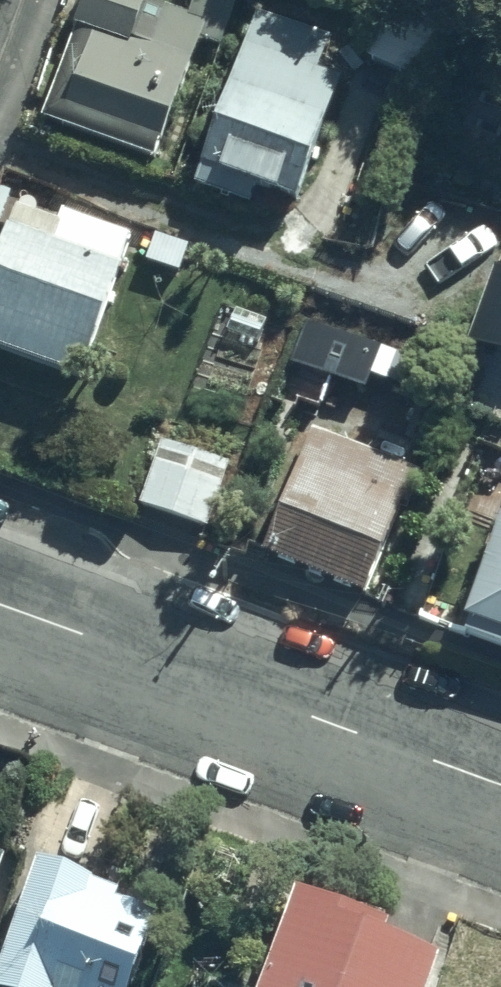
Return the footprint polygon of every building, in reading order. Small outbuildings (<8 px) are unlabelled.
[(48,114),(157,152),(189,60),(193,61),(203,35),(224,42),(239,0),(196,0),(193,8),(168,0),(87,0),(48,114)] [(453,6),(443,0),(398,0),(372,50),(418,74),(453,6)] [(334,29),(260,3),(198,179),(255,199),(262,178),(300,191),(342,72),(321,65),(334,29)] [(136,227),(65,203),(61,214),(19,200),(0,255),(0,344),(89,373),(136,227)] [(417,353),(309,314),(296,351),(363,375),(366,365),(407,380),(417,353)] [(423,469),(316,424),(265,546),(368,589),(404,501),(409,503),(423,469)] [(234,459),(165,434),(141,499),(210,524),(234,459)] [(465,608),(500,622),(500,517),(465,608)] [(0,845),(0,877),(10,849),(0,845)] [(45,848),(0,974),(36,986),(135,986),(167,896),(102,873),(103,869),(45,848)] [(303,878),(262,986),(430,986),(447,942),(388,920),(392,912),(303,878)]
